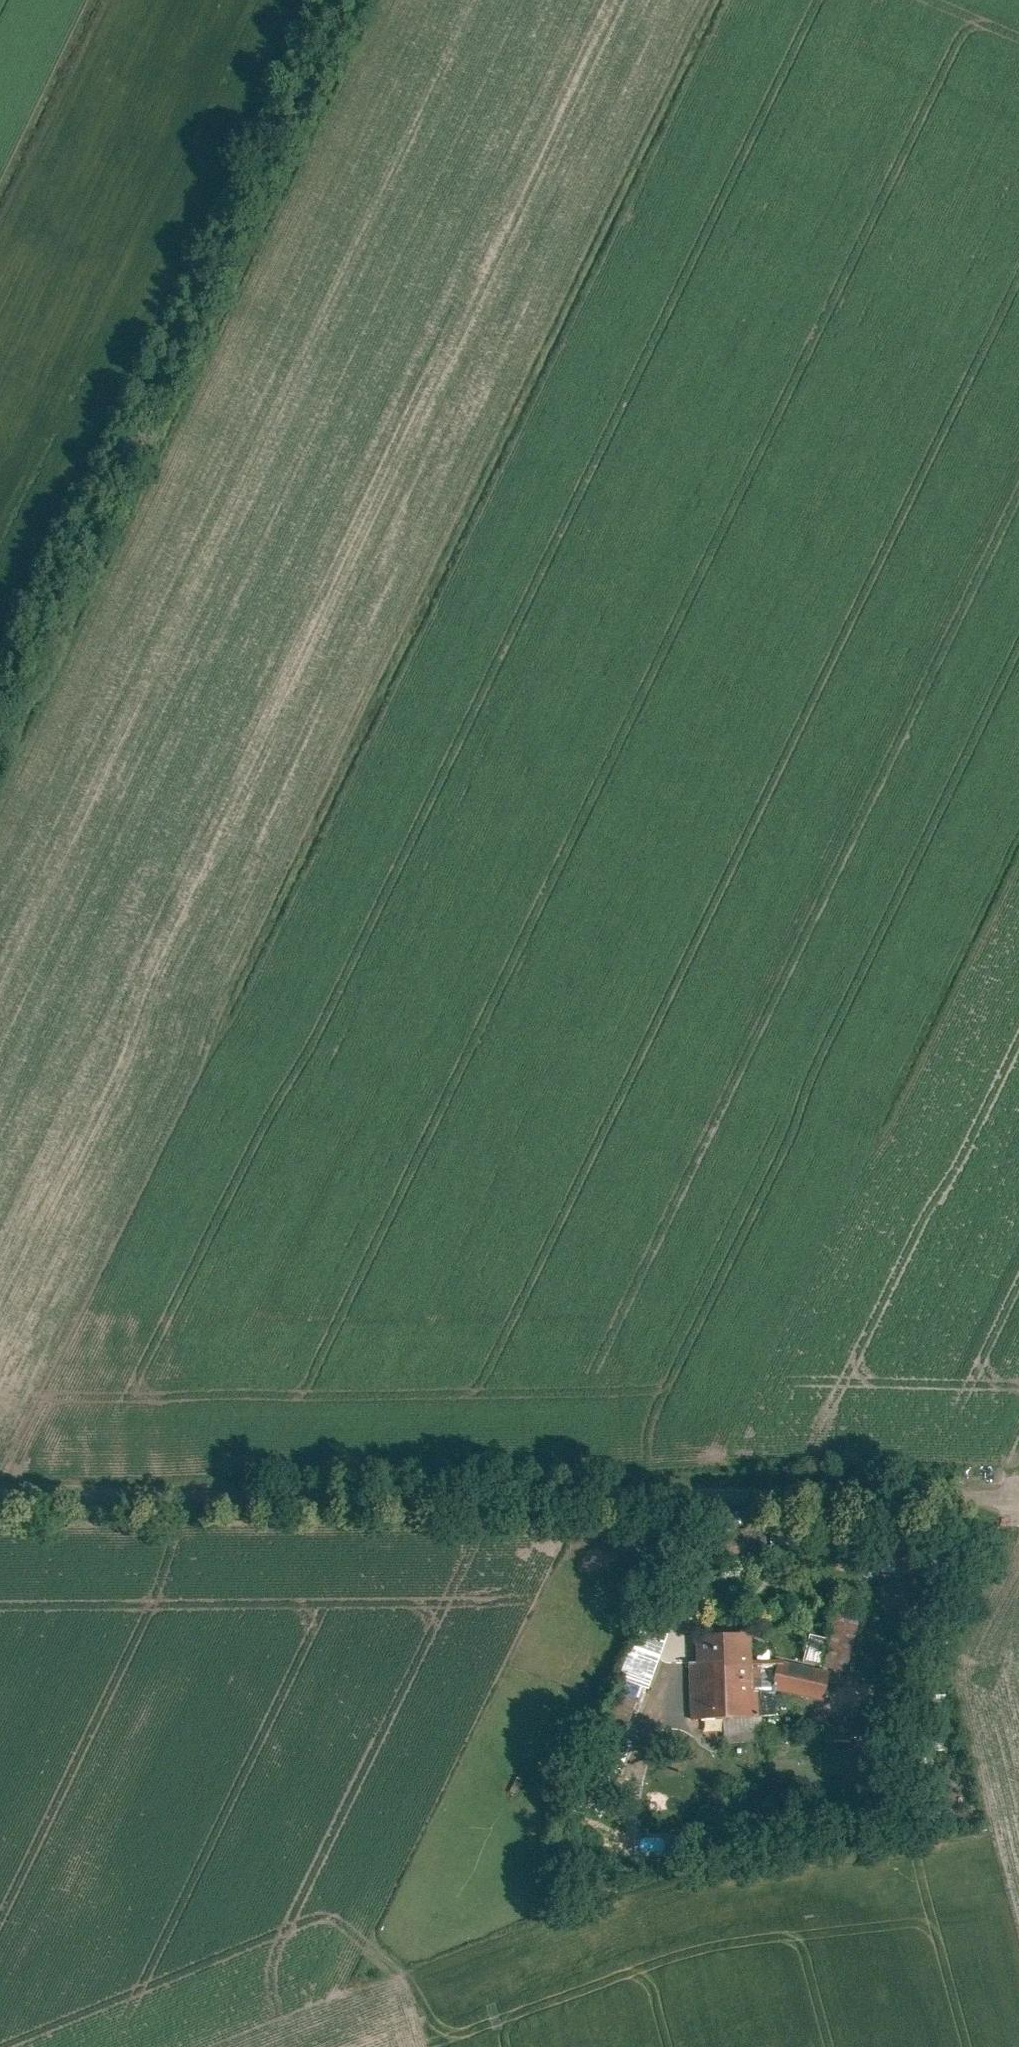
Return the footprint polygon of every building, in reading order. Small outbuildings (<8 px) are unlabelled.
[(820,1661),(844,1667),(857,1612),(833,1606),(820,1661)] [(756,1719),(750,1634),(693,1638),(695,1665),(687,1665),(691,1723),(756,1719)] [(801,1662),(817,1664),(822,1638),(806,1635),(801,1662)] [(631,1648),(612,1688),(634,1699),(654,1659),(631,1648)] [(821,1664),(769,1665),(769,1694),(821,1693),(821,1664)]
